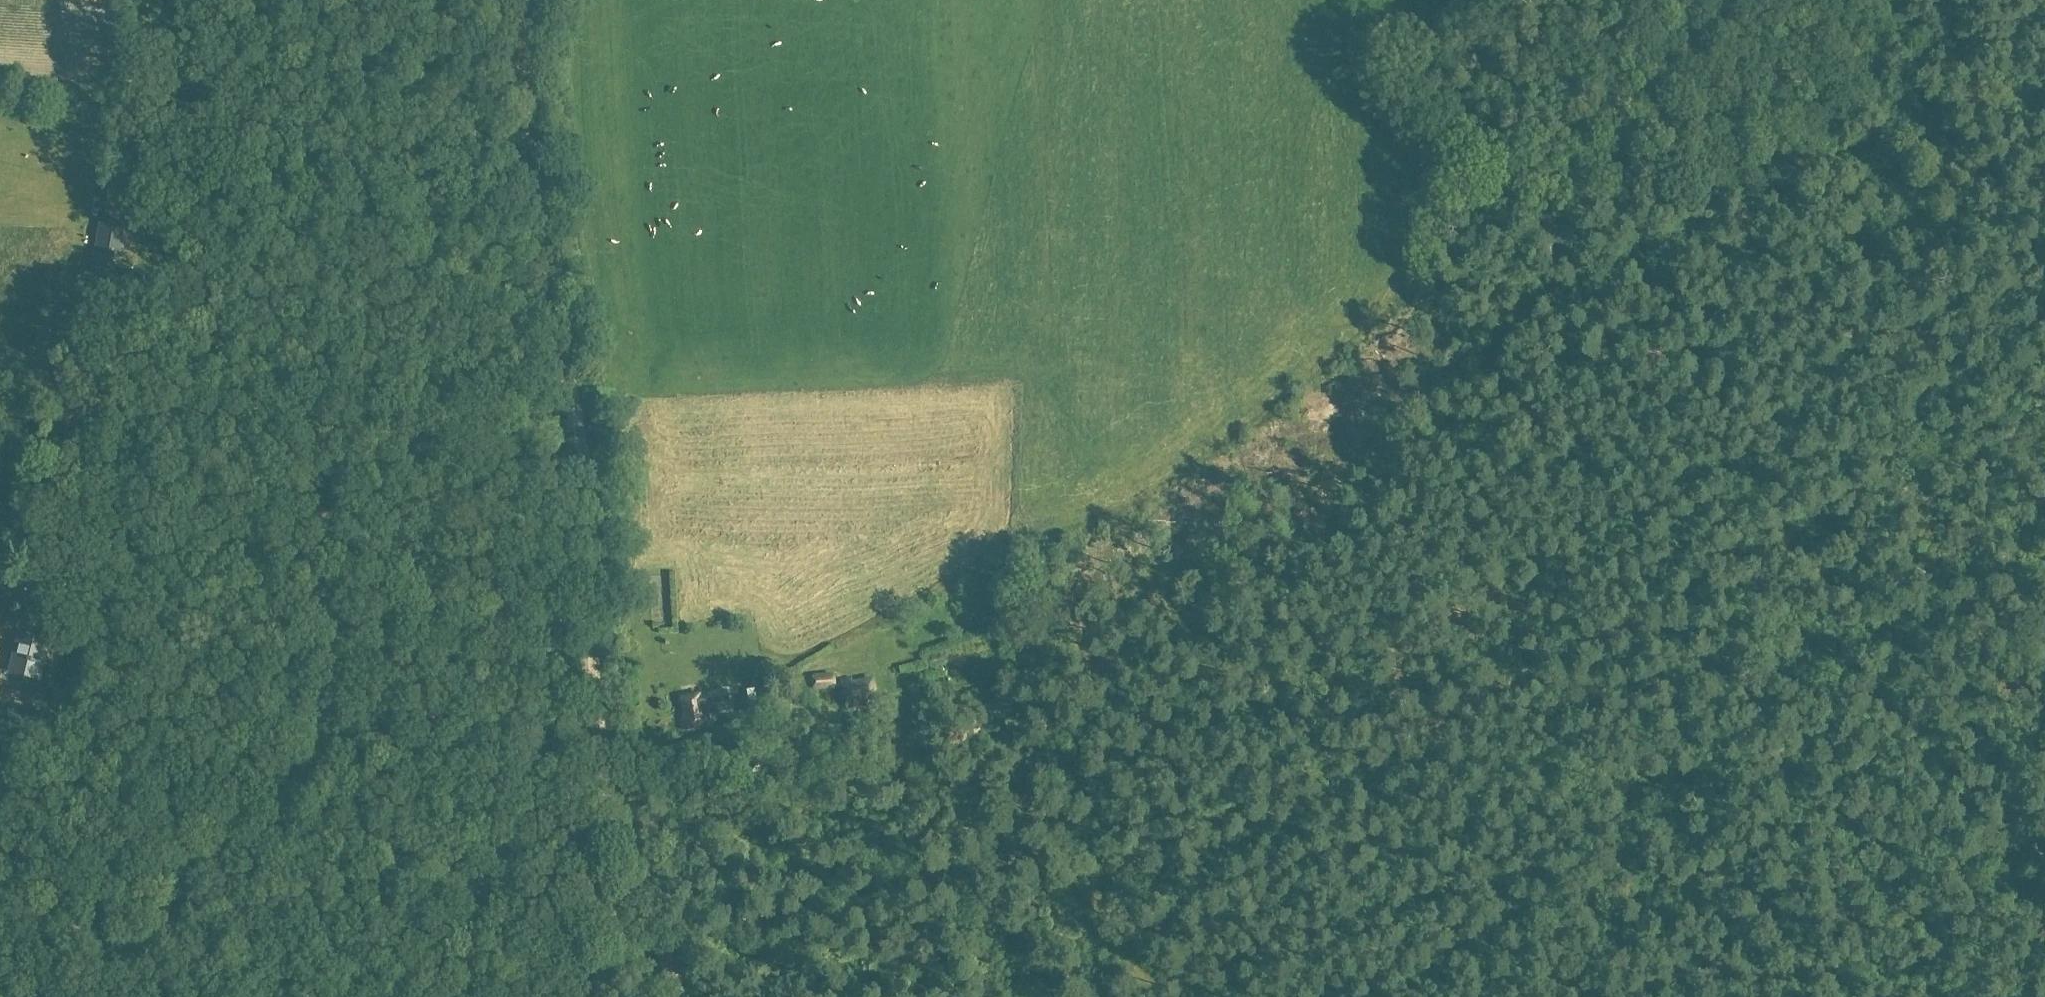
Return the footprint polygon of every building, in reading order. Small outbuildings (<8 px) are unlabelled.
[(92,272),(130,280),(133,263),(119,261),(125,228),(101,224),(92,272)] [(63,570),(57,595),(65,597),(71,572),(63,570)] [(47,640),(20,634),(11,671),(38,678),(47,640)] [(814,689),(834,687),(833,674),(813,677),(814,689)] [(852,679),(841,681),(847,706),(857,704),(856,701),(875,697),(871,679),(853,683),(852,679)] [(724,689),(697,696),(696,694),(679,698),(684,719),(679,720),(682,730),(708,724),(706,714),(729,709),(724,689)] [(752,713),(740,716),(742,726),(754,723),(752,713)]
